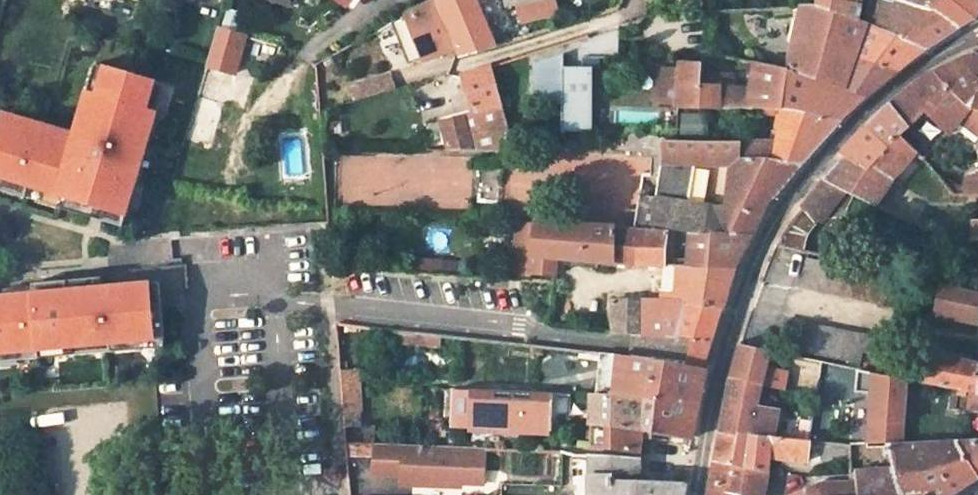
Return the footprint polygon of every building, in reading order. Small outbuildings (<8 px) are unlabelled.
[(413,67),(455,50),(435,0),(433,0),(394,21),(413,67)] [(480,0),(441,0),(464,58),(498,48),(485,16),(480,0)] [(488,0),(480,0),(485,16),(492,14),(488,0)] [(507,7),(517,5),(521,23),(558,15),(555,0),(506,0),(507,7)] [(817,6),(860,22),(864,0),(817,0),(817,6)] [(893,4),(958,29),(976,17),(977,13),(977,0),(894,0),(893,4)] [(875,2),(868,25),(885,31),(891,11),(875,2)] [(891,11),(885,31),(868,25),(860,22),(817,6),(801,7),(787,69),(868,96),(927,49),(958,29),(893,4),(891,11)] [(216,29),(205,66),(239,76),(250,39),(216,29)] [(975,54),(934,72),(972,109),(977,111),(977,55),(975,54)] [(564,68),(564,55),(534,65),(534,94),(562,105),(562,131),(593,132),(594,68),(564,68)] [(747,109),(750,88),(732,87),(733,76),(701,75),(701,63),(679,62),(679,68),(659,68),(657,104),(677,105),(677,108),(747,109)] [(754,63),(750,88),(747,109),(782,109),(787,69),(754,63)] [(9,116),(1,144),(0,144),(0,191),(123,228),(165,86),(95,65),(74,135),(9,116)] [(510,128),(493,68),(463,77),(478,131),(468,133),(466,118),(441,123),(446,150),(515,151),(510,128)] [(782,109),(784,110),(841,120),(868,96),(787,69),(782,109)] [(923,161),(959,123),(972,109),(934,72),(892,104),(909,127),(900,136),(917,154),(923,161)] [(400,89),(396,75),(372,82),(376,96),(400,89)] [(847,155),(871,168),(900,136),(909,127),(892,104),(866,129),(843,153),(847,155)] [(778,143),(741,143),(739,159),(803,161),(841,120),(784,110),(782,109),(778,143)] [(972,109),(959,123),(977,136),(977,111),(972,109)] [(703,130),(676,130),(676,137),(675,141),(702,142),(703,130)] [(661,164),(655,197),(640,194),(634,227),(667,229),(690,233),(752,235),(767,200),(775,196),(803,161),(739,159),(741,143),(702,142),(675,141),(676,137),(629,134),(629,147),(663,148),(661,164)] [(892,182),(917,154),(900,136),(871,168),(847,155),(824,180),(845,190),(877,205),(892,182)] [(970,173),(963,181),(963,196),(977,197),(977,171),(970,173)] [(821,221),(845,190),(824,180),(802,207),(821,221)] [(634,227),(537,224),(530,272),(556,274),(558,258),(662,265),(664,265),(667,229),(634,227)] [(690,233),(686,267),(736,266),(752,235),(690,233)] [(910,280),(807,258),(800,286),(904,308),(910,280)] [(662,265),(658,300),(674,301),(677,266),(664,265),(662,265)] [(674,301),(658,300),(640,298),(610,299),(611,332),(633,335),(678,340),(688,303),(722,307),(724,307),(736,266),(686,267),(677,266),(674,301)] [(0,298),(0,363),(164,348),(158,283),(103,288),(102,279),(33,285),(34,295),(0,298)] [(942,282),(935,312),(977,322),(977,290),(942,282)] [(631,346),(630,357),(669,362),(703,368),(707,355),(722,307),(688,303),(678,340),(633,335),(631,346)] [(895,378),(898,365),(860,358),(861,354),(881,357),(884,343),(864,339),(865,335),(786,320),(780,349),(859,364),(858,370),(859,370),(895,378)] [(419,333),(398,331),(397,340),(418,343),(419,333)] [(439,336),(419,333),(418,343),(438,345),(439,336)] [(766,365),(770,352),(740,344),(731,379),(761,385),(766,365)] [(343,413),(362,413),(358,348),(338,346),(343,413)] [(630,357),(578,351),(577,360),(598,362),(598,367),(616,369),(614,387),(595,385),(594,396),(658,398),(653,434),(692,439),(707,369),(703,368),(630,357)] [(930,354),(923,384),(971,394),(977,395),(977,363),(930,354)] [(789,371),(766,365),(761,385),(786,390),(789,371)] [(616,369),(598,367),(595,385),(614,387),(616,369)] [(895,378),(859,370),(857,393),(874,395),(870,445),(886,444),(905,443),(911,381),(895,378)] [(773,437),(778,409),(755,406),(761,385),(731,379),(720,431),(740,433),(773,437)] [(473,391),(432,389),(431,436),(451,437),(452,427),(472,428),(473,391)] [(472,428),(552,431),(554,394),(473,391),(472,428)] [(968,409),(977,410),(977,395),(971,394),(968,409)] [(591,396),(589,425),(587,446),(641,451),(642,432),(653,434),(658,398),(594,396),(591,396)] [(720,431),(708,494),(734,494),(735,491),(759,494),(765,494),(770,471),(735,465),(740,433),(720,431)] [(770,471),(771,459),(806,461),(809,440),(773,437),(740,433),(735,465),(770,471)] [(958,440),(977,474),(977,439),(958,440)] [(893,468),(862,471),(863,483),(857,483),(858,494),(952,494),(977,478),(977,474),(958,440),(905,443),(886,444),(893,468)] [(482,482),(483,449),(373,444),(372,473),(414,475),(414,483),(450,484),(450,481),(482,482)] [(833,456),(855,458),(852,446),(835,444),(833,456)] [(588,494),(684,494),(686,483),(639,482),(640,459),(588,456),(588,494)] [(857,483),(819,484),(793,494),(858,494),(857,483)]
